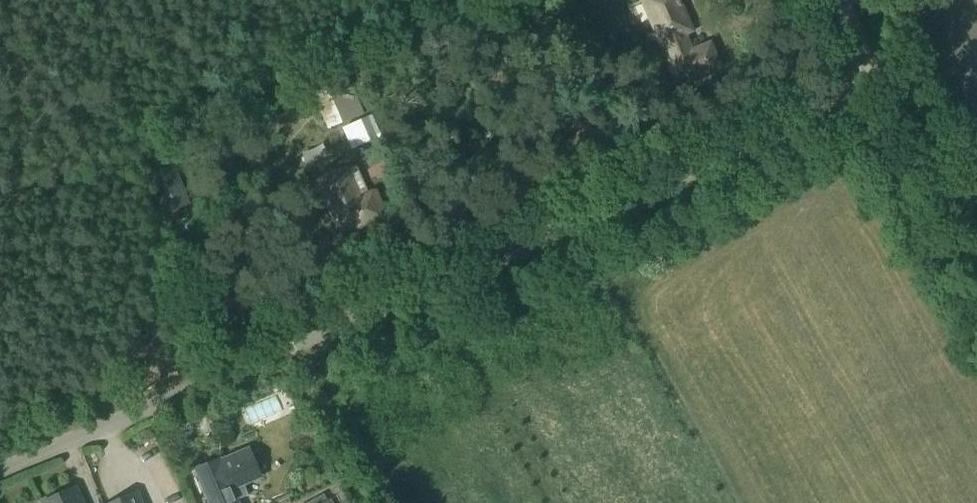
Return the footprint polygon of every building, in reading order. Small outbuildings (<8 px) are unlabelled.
[(683,36),(691,33),(677,0),(643,0),(641,1),(660,47),(662,46),(677,82),(685,79),(687,82),(699,77),(699,79),(719,70),(708,45),(690,52),(683,36)] [(347,81),(312,96),(327,131),(362,115),(347,81)] [(375,148),(362,153),(371,176),(384,170),(375,148)] [(367,195),(355,166),(336,174),(335,172),(324,177),(325,179),(319,181),(332,210),(329,212),(337,231),(353,224),(355,229),(385,216),(374,192),(367,195)] [(166,214),(188,205),(172,167),(150,176),(166,214)] [(255,474),(246,452),(217,465),(217,463),(195,472),(208,502),(230,492),(229,491),(234,488),(232,484),(255,474)] [(76,490),(46,502),(81,502),(76,490)] [(136,495),(117,502),(139,502),(136,495)]
